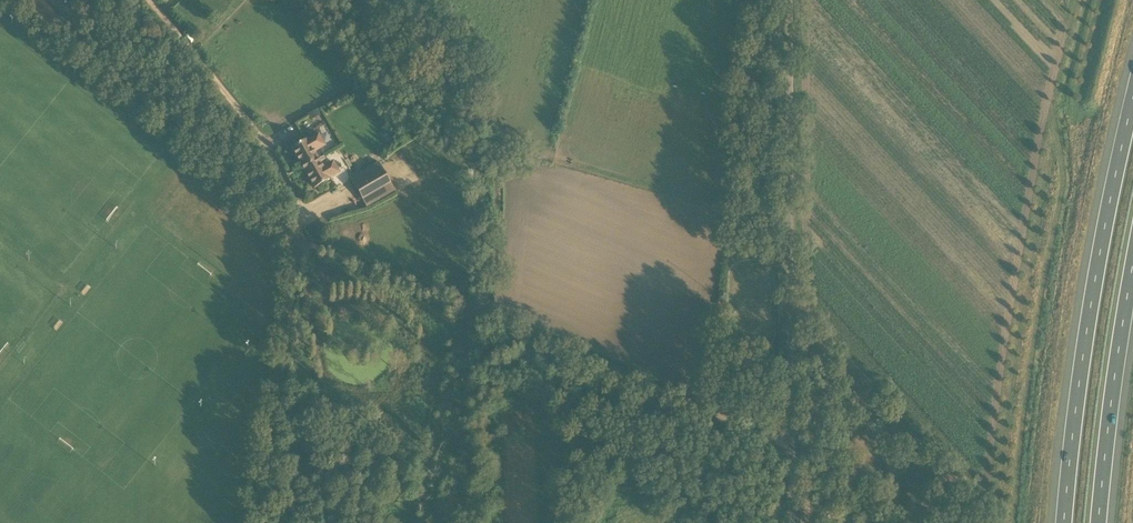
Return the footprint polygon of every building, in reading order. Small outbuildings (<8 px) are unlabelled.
[(43,0),(26,0),(25,1),(55,34),(64,25),(43,0)] [(82,10),(74,0),(70,0),(59,9),(69,21),(82,10)] [(317,109),(308,115),(311,121),(320,116),(317,109)] [(393,142),(385,131),(380,134),(388,146),(393,142)] [(334,161),(323,167),(321,162),(325,160),(324,157),(319,159),(308,140),(292,149),(315,188),(330,180),(330,179),(341,173),(334,161)] [(396,192),(392,184),(380,163),(352,179),(368,208),(396,192)] [(174,522),(210,522),(211,521),(179,510),(174,522)]
